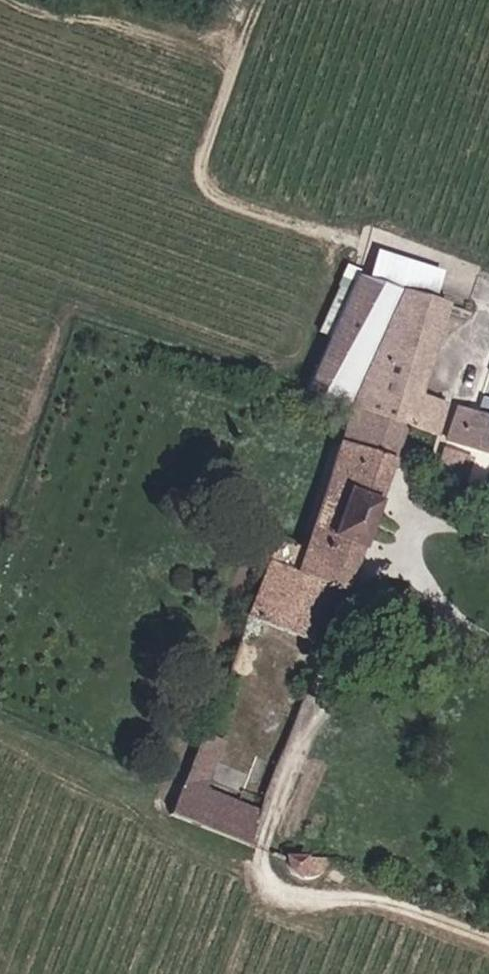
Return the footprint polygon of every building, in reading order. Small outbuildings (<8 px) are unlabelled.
[(403,291),(357,276),(306,393),(314,396),(330,401),(351,408),(403,291)] [(418,394),(447,305),(408,293),(403,291),(351,408),(403,425),(435,435),(444,403),(418,394)] [(322,647),(403,425),(351,408),(314,525),(304,551),(297,572),(268,562),(247,616),(322,647)] [(457,408),(453,422),(463,426),(458,444),(488,455),(488,418),(457,408)] [(451,465),(455,455),(448,452),(444,462),(451,465)] [(454,482),(463,457),(455,455),(451,465),(445,479),(454,482)] [(445,479),(451,465),(444,462),(438,477),(445,479)] [(297,572),(304,551),(276,541),(268,562),(297,572)] [(204,790),(223,741),(202,732),(183,781),(204,790)] [(248,846),(260,814),(204,790),(183,781),(169,815),(248,846)] [(323,874),(326,869),(328,867),(328,863),(329,858),(285,857),(285,861),(286,867),(288,870),(289,873),(292,876),(297,879),(302,880),(307,881),(310,881),(313,880),(317,878),(320,876),(323,874)]
